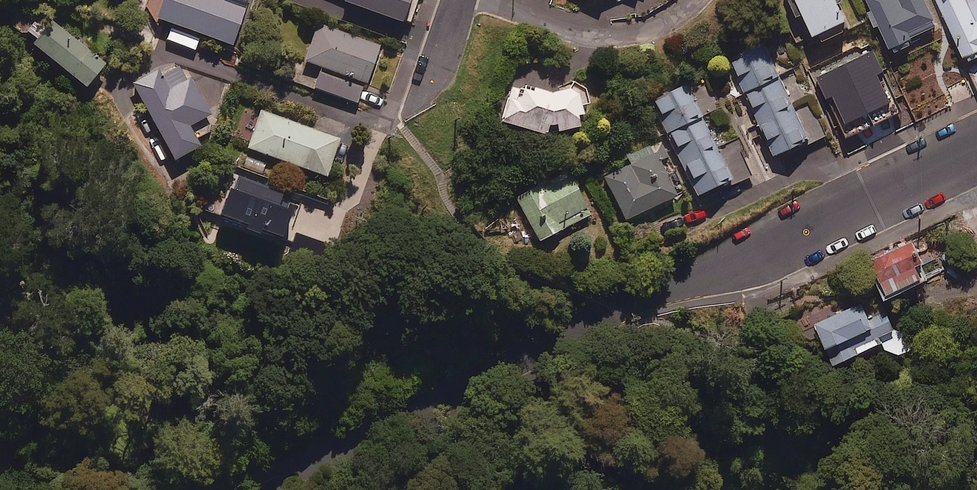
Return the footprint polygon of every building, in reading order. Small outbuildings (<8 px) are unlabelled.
[(228,0),(163,0),(156,18),(230,45),(244,6),(228,0)] [(340,0),(397,22),(406,0),(340,0)] [(848,27),(837,3),(842,1),(841,0),(791,0),(797,13),(802,11),(813,33),(819,30),(823,39),(848,27)] [(891,51),(909,43),(906,37),(936,24),(925,0),(867,0),(891,51)] [(966,60),(976,55),(976,0),(938,0),(966,60)] [(26,13),(15,26),(22,33),(25,29),(38,40),(35,44),(85,85),(104,63),(59,25),(51,34),(26,13)] [(378,46),(318,25),(305,61),(321,67),(313,88),(358,103),(378,46)] [(809,137),(811,142),(825,135),(811,105),(796,112),(764,41),(730,57),(774,154),(809,137)] [(892,93),(870,45),(820,69),(843,117),(892,93)] [(187,82),(176,61),(132,84),(173,160),(198,146),(187,126),(209,114),(190,80),(187,82)] [(545,93),(512,86),(500,122),(540,136),(573,128),(570,115),(579,113),(577,105),(586,103),(583,89),(572,81),(567,90),(545,93)] [(730,179),(733,185),(754,175),(746,159),(750,158),(741,138),(717,150),(684,84),(650,101),(697,195),(730,179)] [(338,139),(260,110),(247,148),(325,176),(338,139)] [(626,155),(630,164),(605,176),(625,219),(675,195),(658,160),(666,156),(658,139),(626,155)] [(267,161),(239,151),(233,168),(261,178),(267,161)] [(550,183),(544,171),(525,181),(530,190),(514,198),(536,241),(587,215),(567,174),(550,183)] [(223,194),(205,187),(197,209),(274,237),(287,199),(229,178),(223,194)] [(929,249),(923,235),(871,258),(885,292),(924,275),(915,255),(929,249)] [(891,358),(911,348),(902,330),(895,333),(880,302),(864,309),(860,302),(815,324),(834,364),(882,340),(891,358)]
